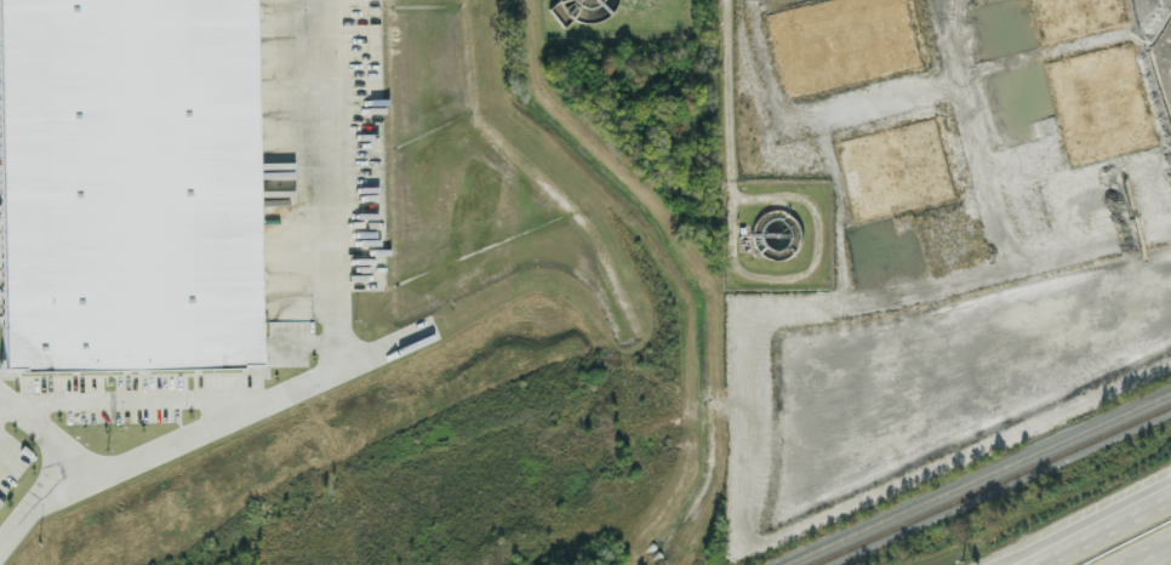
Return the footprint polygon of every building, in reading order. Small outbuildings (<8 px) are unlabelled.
[(2,366),(22,366),(22,370),(240,366),(240,363),(257,363),(252,0),(0,0),(0,225),(2,366)]
